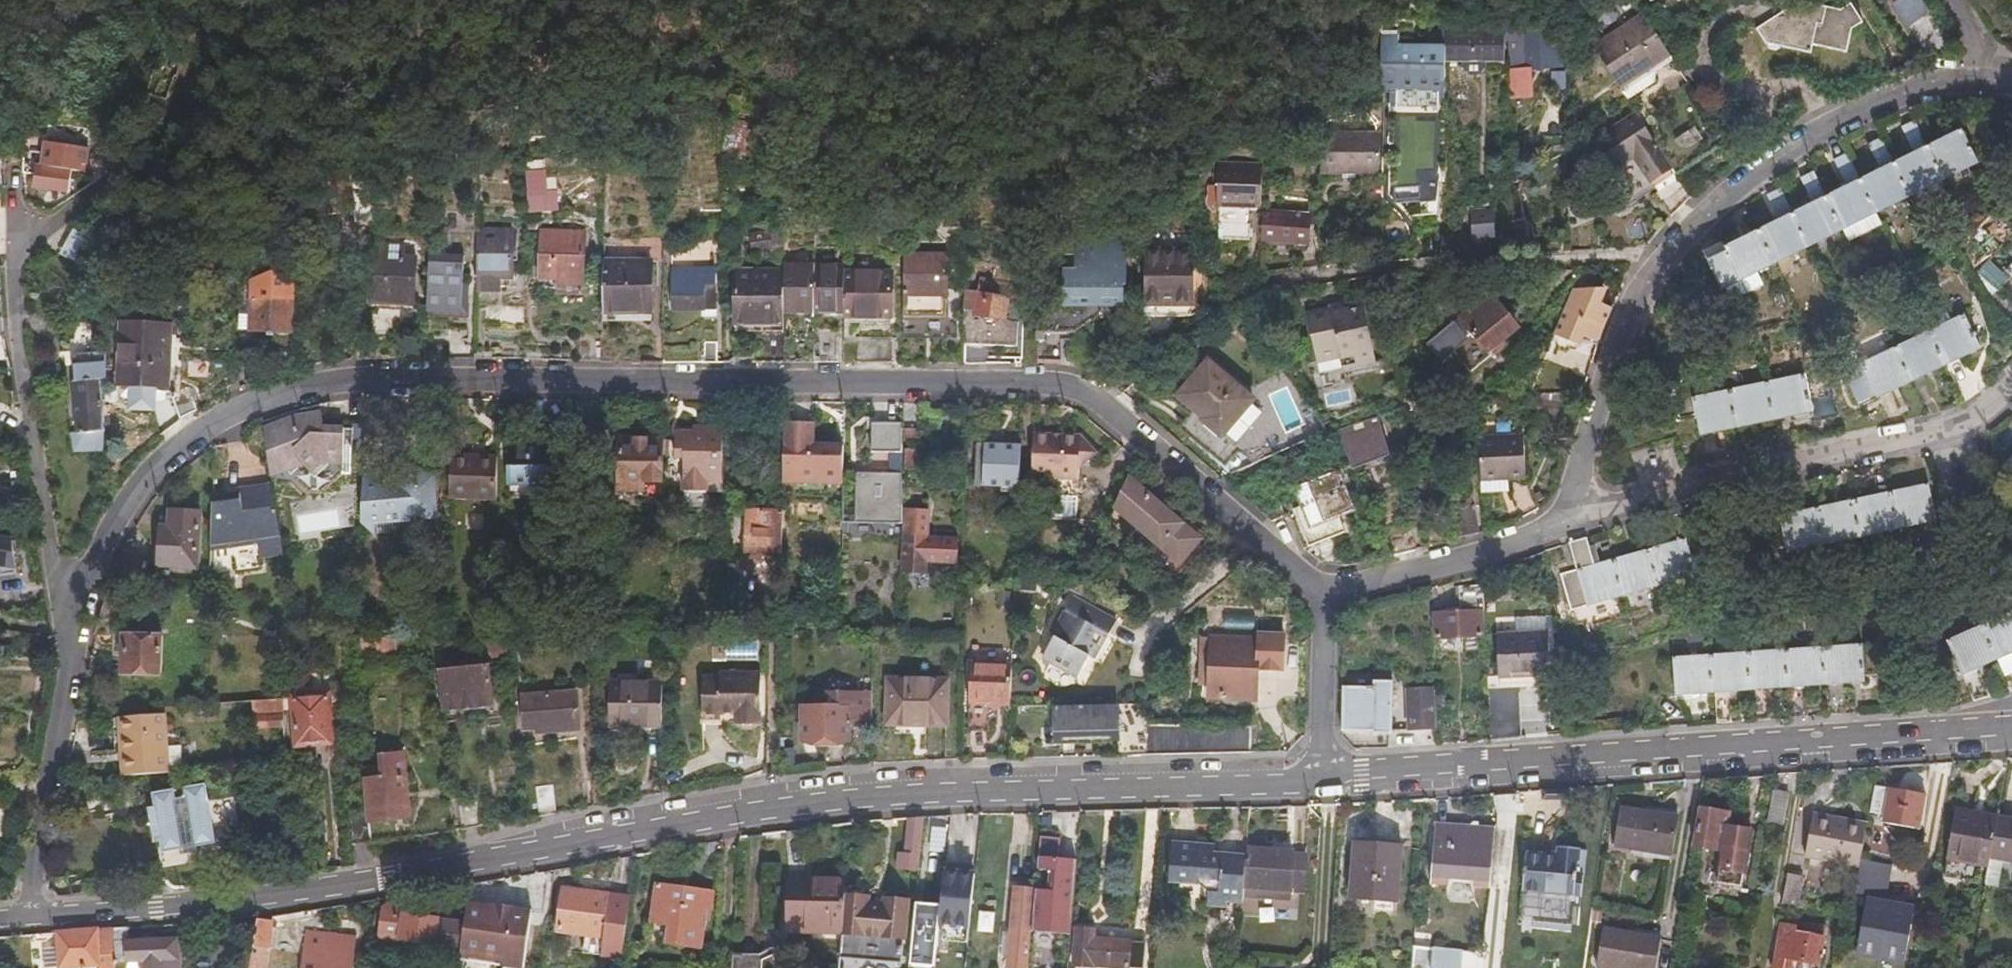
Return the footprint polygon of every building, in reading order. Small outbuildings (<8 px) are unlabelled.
[(1635,0),(1617,0),(1583,22),(1618,78),(1642,62),(1640,57),(1663,42),(1635,0)] [(1819,2),(1810,0),(1794,0),(1756,26),(1765,38),(1819,2)] [(1838,7),(1819,2),(1765,38),(1767,40),(1777,33),(1783,43),(1810,49),(1813,42),(1846,48),(1851,25),(1861,19),(1849,0),(1838,7)] [(1951,44),(1923,0),(1901,0),(1913,19),(1907,23),(1926,55),(1951,44)] [(1488,49),(1507,51),(1508,20),(1450,17),(1449,45),(1449,47),(1466,48),(1466,52),(1472,59),(1481,60),(1487,55),(1488,49)] [(1561,24),(1513,22),(1511,85),(1527,86),(1528,57),(1560,58),(1561,24)] [(1767,40),(1783,43),(1777,33),(1767,40)] [(1448,82),(1449,47),(1449,45),(1399,43),(1399,35),(1383,35),(1382,90),(1397,90),(1398,80),(1440,82),(1448,82)] [(1669,53),(1665,46),(1663,42),(1640,57),(1642,62),(1618,78),(1622,83),(1669,53)] [(1440,98),(1447,98),(1448,82),(1440,82),(1440,98)] [(1673,214),(1693,194),(1678,171),(1667,154),(1634,102),(1594,126),(1618,163),(1634,153),(1650,177),(1673,214)] [(1704,247),(1723,287),(1977,162),(1962,128),(1932,143),(1916,110),(1902,117),(1917,150),(1897,160),(1882,127),(1867,134),(1883,167),(1863,176),(1849,150),(1836,156),(1849,183),(1829,193),(1813,160),(1799,167),(1814,200),(1793,210),(1778,178),(1763,186),(1778,218),(1725,244),(1722,238),(1704,247)] [(748,120),(727,117),(727,149),(747,151),(748,120)] [(1678,171),(1726,140),(1715,122),(1667,154),(1678,171)] [(1381,133),(1322,133),(1321,170),(1344,170),(1344,167),(1380,168),(1381,133)] [(40,136),(22,135),(24,165),(36,167),(35,185),(70,189),(73,157),(39,152),(40,136)] [(10,182),(9,150),(0,150),(0,181),(10,182)] [(1634,187),(1650,177),(1634,153),(1618,163),(1634,187)] [(1263,200),(1264,156),(1220,156),(1219,200),(1263,200)] [(671,166),(689,169),(689,157),(670,157),(671,166)] [(358,211),(375,209),(377,177),(361,180),(353,181),(352,172),(311,178),(309,209),(333,205),(333,215),(358,211)] [(553,193),(529,194),(530,211),(554,209),(553,193)] [(1308,204),(1266,204),(1264,234),(1279,235),(1279,230),(1308,231),(1308,204)] [(1254,214),(1222,212),(1221,228),(1253,230),(1254,214)] [(1125,225),(1066,225),(1065,302),(1122,303),(1122,277),(1118,276),(1118,266),(1121,265),(1123,264),(1124,261),(1125,259),(1125,225)] [(67,240),(93,254),(100,241),(73,227),(67,240)] [(481,229),(480,276),(502,277),(514,277),(514,230),(481,229)] [(750,233),(755,256),(775,252),(770,229),(750,233)] [(561,275),(585,276),(586,232),(542,231),(541,274),(561,275)] [(1193,240),(1145,238),(1144,299),(1192,300),(1193,240)] [(673,254),(689,254),(689,241),(673,241),(673,254)] [(418,257),(372,253),(369,300),(415,303),(418,257)] [(462,259),(430,256),(427,304),(459,308),(462,259)] [(848,268),(848,261),(786,261),(786,267),(785,309),(847,311),(848,268)] [(951,262),(907,261),(907,323),(950,324),(951,262)] [(763,359),(785,359),(785,327),(785,309),(786,267),(738,266),(737,318),(764,318),(763,359)] [(2002,276),(2011,287),(2011,266),(2002,276)] [(892,269),(848,268),(847,311),(847,316),(891,318),(892,269)] [(651,273),(606,272),(604,322),(650,323),(651,273)] [(720,274),(677,273),(676,307),(719,308),(720,274)] [(585,286),(585,276),(561,275),(561,284),(585,286)] [(502,277),(480,276),(479,289),(502,289),(502,277)] [(240,279),(238,326),(251,327),(255,280),(240,279)] [(267,281),(255,280),(251,327),(292,329),(294,294),(267,292),(267,281)] [(972,360),(990,360),(990,341),(1021,341),(1021,318),(1009,317),(1009,290),(1017,290),(1017,283),(967,282),(966,342),(972,342),(972,360)] [(1603,285),(1567,286),(1551,334),(1577,343),(1583,334),(1600,340),(1611,307),(1597,299),(1603,285)] [(1448,359),(1471,340),(1468,336),(1473,332),(1490,355),(1525,328),(1494,288),(1431,337),(1433,339),(1428,343),(1440,359),(1445,355),(1448,359)] [(1327,314),(1304,319),(1316,364),(1338,359),(1342,371),(1374,363),(1359,309),(1341,312),(1340,308),(1326,310),(1327,314)] [(1964,313),(1845,369),(1858,399),(1877,391),(1878,394),(1979,344),(1964,313)] [(169,324),(121,323),(119,381),(167,382),(169,324)] [(1062,341),(1077,341),(1077,332),(1044,333),(1044,334),(1038,335),(1038,360),(1063,360),(1062,341)] [(706,359),(719,359),(719,343),(706,343),(706,359)] [(108,363),(108,352),(75,354),(76,364),(108,363)] [(81,432),(106,432),(108,363),(76,364),(81,432)] [(1248,403),(1203,363),(1172,396),(1198,420),(1196,422),(1215,439),(1232,420),(1248,403)] [(1830,365),(1675,400),(1680,421),(1698,417),(1702,434),(1813,408),(1811,398),(1835,392),(1830,365)] [(179,413),(194,410),(197,408),(192,384),(175,388),(179,413)] [(1840,413),(1835,392),(1811,398),(1813,408),(1815,419),(1840,413)] [(1561,398),(1562,393),(1541,394),(1538,413),(1558,416),(1558,417),(1569,419),(1572,399),(1561,398)] [(1198,420),(1172,396),(1169,400),(1185,415),(1178,422),(1217,458),(1243,431),(1232,420),(1215,439),(1196,422),(1198,420)] [(965,427),(980,427),(980,412),(965,412),(965,427)] [(294,420),(266,432),(272,480),(305,470),(313,478),(325,467),(345,467),(345,432),(326,431),(322,417),(294,420)] [(1337,425),(1342,437),(1350,458),(1367,454),(1387,450),(1381,418),(1337,425)] [(817,421),(785,420),(783,482),(846,483),(846,442),(817,441),(817,421)] [(874,421),(874,453),(895,453),(895,470),(902,470),(902,421),(874,421)] [(725,479),(726,427),(708,426),(708,428),(708,436),(696,436),(696,431),(677,430),(676,455),(684,455),(684,487),(707,488),(708,479),(725,479)] [(76,453),(106,452),(106,432),(81,432),(72,432),(76,453)] [(1055,477),(1055,480),(1081,482),(1082,467),(1096,451),(1083,434),(1038,432),(1035,475),(1055,477)] [(665,480),(665,437),(621,436),(621,478),(665,480)] [(921,439),(909,438),(909,466),(921,467),(921,439)] [(1480,441),(1483,495),(1512,493),(1512,482),(1527,481),(1526,439),(1480,441)] [(1021,485),(1023,443),(977,440),(975,483),(1021,485)] [(548,447),(510,446),(510,495),(548,496),(548,447)] [(497,500),(497,457),(451,456),(449,499),(497,500)] [(399,471),(365,468),(363,515),(373,527),(393,528),(405,511),(425,512),(433,506),(427,474),(416,473),(408,460),(399,471)] [(1132,463),(1119,493),(1140,512),(1182,551),(1203,528),(1184,510),(1132,463)] [(903,521),(905,471),(853,469),(852,519),(903,521)] [(1342,475),(1298,491),(1304,511),(1294,514),(1307,551),(1327,566),(1348,559),(1341,539),(1337,540),(1332,525),(1358,515),(1342,475)] [(1931,479),(1783,513),(1790,549),(1939,515),(1931,479)] [(1081,482),(1055,480),(1054,491),(1058,497),(1075,498),(1080,492),(1081,482)] [(225,488),(213,490),(210,541),(263,534),(266,547),(281,546),(279,531),(273,485),(239,490),(240,495),(226,496),(225,488)] [(1478,495),(1456,496),(1457,531),(1480,530),(1478,495)] [(1189,505),(1184,510),(1203,528),(1182,551),(1140,512),(1135,517),(1156,537),(1153,541),(1179,565),(1213,527),(1189,505)] [(784,548),(784,506),(750,506),(750,548),(784,548)] [(199,509),(170,508),(169,524),(161,524),(160,562),(196,564),(199,509)] [(1580,568),(1563,573),(1572,609),(1699,574),(1690,538),(1701,535),(1696,513),(1664,521),(1670,543),(1597,563),(1590,537),(1573,541),(1580,568)] [(15,576),(19,533),(0,531),(0,575),(15,576)] [(928,534),(908,534),(907,569),(928,570),(928,557),(957,559),(957,538),(928,537),(928,534)] [(1393,540),(1400,561),(1416,554),(1409,534),(1393,540)] [(1496,582),(1485,583),(1486,600),(1497,600),(1496,582)] [(1486,600),(1485,583),(1462,584),(1462,611),(1437,612),(1438,635),(1484,633),(1484,611),(1487,611),(1486,600)] [(1118,616),(1074,592),(1053,631),(1055,633),(1044,654),(1079,673),(1095,644),(1099,646),(1110,628),(1111,629),(1118,616)] [(1976,697),(1995,692),(1982,663),(2000,655),(2011,682),(2011,608),(1948,636),(1976,697)] [(1501,633),(1502,676),(1551,674),(1548,615),(1519,616),(1519,632),(1501,633)] [(1259,635),(1212,634),(1211,686),(1211,693),(1258,695),(1258,665),(1285,666),(1285,631),(1259,630),(1259,635)] [(166,633),(126,632),(125,669),(165,671),(166,633)] [(396,650),(396,634),(359,633),(356,633),(356,650),(396,650)] [(443,659),(441,635),(431,634),(433,659),(443,659)] [(1211,686),(1212,634),(1199,686),(1211,686)] [(295,645),(295,635),(277,636),(278,646),(295,645)] [(510,643),(509,635),(495,635),(481,635),(483,651),(503,649),(502,643),(510,643)] [(1830,713),(1848,711),(1846,681),(1864,680),(1862,643),(1676,657),(1679,694),(1713,691),(1714,722),(1730,720),(1728,690),(1752,688),(1754,719),(1767,717),(1766,687),(1789,685),(1791,716),(1809,714),(1807,685),(1829,683),(1830,713)] [(488,658),(441,663),(445,701),(475,698),(476,704),(493,702),(488,658)] [(968,699),(1010,701),(1012,663),(970,659),(968,699)] [(635,680),(655,681),(655,660),(636,660),(635,680)] [(44,669),(45,679),(55,678),(55,676),(54,668),(44,669)] [(1343,677),(1342,727),(1373,728),(1372,731),(1392,732),(1394,672),(1370,671),(1370,678),(1343,677)] [(720,678),(702,678),(702,717),(720,718),(720,713),(734,714),(734,724),(737,724),(741,729),(754,729),(757,724),(759,724),(759,674),(720,673),(720,678)] [(947,675),(888,673),(888,734),(910,735),(910,733),(925,733),(925,736),(945,736),(947,675)] [(1503,687),(1522,686),(1551,684),(1551,674),(1502,676),(1503,687)] [(664,722),(664,681),(655,681),(635,680),(613,680),(613,721),(664,722)] [(1412,727),(1437,726),(1436,684),(1410,685),(1412,727)] [(1490,688),(1492,738),(1525,736),(1522,686),(1503,687),(1490,688)] [(582,691),(528,694),(529,727),(541,726),(541,732),(549,731),(549,726),(584,723),(582,691)] [(328,692),(293,696),(298,745),(333,742),(328,692)] [(1118,752),(1253,747),(1254,722),(1148,720),(1147,696),(1117,698),(1118,701),(1053,704),(1053,734),(1117,735),(1118,752)] [(269,725),(285,725),(283,699),(253,701),(254,717),(268,717),(269,725)] [(849,704),(803,704),(803,736),(849,736),(849,704)] [(128,715),(161,714),(161,706),(128,707),(128,715)] [(123,770),(171,768),(167,713),(161,714),(128,715),(121,716),(123,770)] [(351,813),(354,844),(374,842),(372,819),(414,815),(409,775),(393,776),(392,764),(375,766),(376,778),(367,779),(370,812),(351,813)] [(545,812),(557,810),(555,782),(538,783),(540,812),(545,812)] [(1929,794),(1877,783),(1872,811),(1888,813),(1886,820),(1922,827),(1929,794)] [(178,793),(157,796),(159,808),(153,809),(158,843),(164,841),(166,855),(220,847),(210,787),(189,790),(190,799),(180,801),(178,793)] [(1791,795),(1776,793),(1770,824),(1786,827),(1791,795)] [(465,831),(486,827),(481,797),(460,800),(465,831)] [(1680,818),(1623,806),(1617,841),(1674,852),(1680,818)] [(2011,861),(2011,820),(1955,809),(1946,856),(1988,864),(1990,857),(2011,861)] [(1692,847),(1686,877),(1694,878),(1701,848),(1723,853),(1717,889),(1741,894),(1752,831),(1729,826),(1730,815),(1701,810),(1695,847),(1692,847)] [(1807,856),(1860,866),(1869,825),(1815,815),(1807,856)] [(1494,827),(1435,821),(1429,878),(1449,881),(1451,865),(1469,866),(1467,882),(1488,884),(1494,827)] [(949,828),(945,869),(960,871),(963,830),(949,828)] [(1268,839),(1249,837),(1248,858),(1245,897),(1292,901),(1292,898),(1303,900),(1306,858),(1305,858),(1305,854),(1295,853),(1295,850),(1293,850),(1292,850),(1268,848),(1268,839)] [(1402,842),(1356,839),(1352,892),(1398,895),(1402,842)] [(1228,901),(1244,903),(1245,897),(1248,858),(1212,855),(1213,843),(1172,840),(1169,878),(1179,879),(1178,896),(1209,898),(1209,904),(1228,906),(1228,901)] [(1559,856),(1527,852),(1523,887),(1574,893),(1579,849),(1560,846),(1559,856)] [(187,886),(203,885),(201,859),(185,860),(187,886)] [(1888,896),(1892,864),(1868,861),(1864,893),(1888,896)] [(1803,876),(1787,872),(1781,900),(1798,903),(1803,876)] [(786,930),(843,930),(846,894),(848,879),(811,878),(802,885),(787,885),(786,930)] [(712,886),(655,882),(651,919),(672,921),(670,938),(702,941),(705,905),(710,905),(712,886)] [(1030,966),(1036,886),(1015,884),(1009,964),(1030,966)] [(597,893),(551,888),(546,930),(591,935),(597,893)] [(1855,954),(1906,964),(1918,903),(1866,893),(1855,954)] [(882,934),(906,936),(910,899),(887,897),(886,904),(868,902),(868,896),(846,894),(843,930),(864,932),(865,926),(883,928),(882,934)] [(461,942),(464,917),(416,910),(417,904),(387,900),(382,904),(379,929),(385,935),(401,938),(402,933),(461,942)] [(494,909),(466,905),(464,917),(461,942),(460,947),(491,951),(490,959),(524,964),(530,914),(507,910),(507,907),(494,905),(494,909)] [(252,915),(250,953),(249,967),(265,967),(269,916),(252,915)] [(936,917),(913,915),(909,961),(933,963),(936,917)] [(971,928),(972,918),(946,916),(943,948),(969,949),(971,928)] [(1792,923),(1778,920),(1769,966),(1778,967),(1781,953),(1818,960),(1821,935),(1791,929),(1792,923)] [(1097,925),(1079,923),(1076,960),(1093,961),(1093,956),(1110,957),(1110,962),(1143,964),(1145,939),(1112,936),(1112,938),(1096,937),(1097,925)] [(1053,928),(1036,926),(1033,964),(1063,967),(1065,946),(1051,944),(1053,928)] [(117,967),(129,967),(132,967),(181,967),(179,939),(132,941),(131,928),(115,929),(116,943),(117,965),(117,967)] [(353,933),(304,929),(300,967),(350,967),(353,933)] [(1601,929),(1594,965),(1608,967),(1658,967),(1663,940),(1601,929)] [(45,965),(117,965),(116,943),(99,944),(99,931),(80,932),(58,934),(58,949),(45,950),(45,965)] [(602,953),(602,937),(580,936),(579,953),(602,953)] [(460,947),(459,955),(490,959),(491,951),(460,947)] [(735,952),(734,967),(764,967),(765,955),(735,952)] [(250,953),(240,953),(239,967),(249,967),(250,953)] [(1914,967),(1842,954),(1840,967),(1913,967),(1914,967)]
